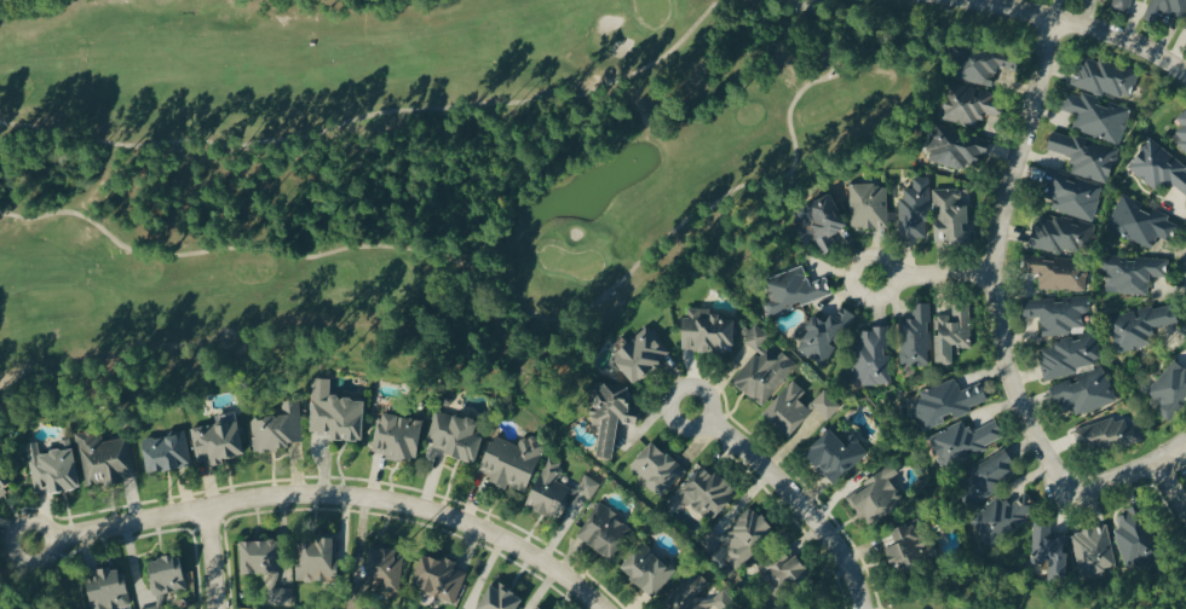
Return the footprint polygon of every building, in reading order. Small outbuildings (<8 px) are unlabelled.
[(1133,0),(1113,0),(1111,7),(1130,12),(1133,0)] [(1150,14),(1161,18),(1163,11),(1185,19),(1185,0),(1155,0),(1150,14)] [(957,79),(995,87),(999,67),(1008,69),(1011,53),(965,43),(957,79)] [(1075,85),(1104,96),(1106,90),(1131,99),(1141,72),(1102,57),(1101,62),(1086,56),(1075,85)] [(1008,97),(952,84),(944,119),(980,128),(983,113),(1003,117),(1008,97)] [(1120,146),(1134,110),(1110,101),(1110,103),(1083,93),(1082,97),(1069,92),(1063,108),(1080,114),(1074,128),(1120,146)] [(1185,126),(1173,136),(1185,151),(1185,111),(1178,118),(1185,126)] [(987,158),(992,141),(938,124),(927,159),(969,172),(974,154),(987,158)] [(1111,184),(1120,148),(1054,131),(1049,149),(1075,156),(1071,174),(1111,184)] [(1149,140),(1129,168),(1158,189),(1165,179),(1185,194),(1185,166),(1149,140)] [(1105,187),(1052,169),(1043,195),(1059,200),(1056,210),(1093,222),(1105,187)] [(930,177),(914,177),(914,188),(905,188),(905,198),(900,198),(900,239),(930,239),(930,177)] [(853,228),(890,227),(888,184),(851,185),(853,228)] [(937,241),(951,241),(951,244),(974,243),(974,230),(970,230),(969,205),(961,205),(960,189),(936,189),(937,241)] [(795,212),(809,244),(817,240),(824,255),(839,249),(833,236),(850,227),(835,194),(795,212)] [(1154,248),(1159,235),(1170,240),(1178,221),(1154,211),(1155,210),(1122,196),(1108,229),(1154,248)] [(1030,246),(1061,254),(1063,249),(1086,255),(1093,226),(1047,214),(1043,228),(1035,226),(1030,246)] [(1039,288),(1087,293),(1090,262),(1027,256),(1025,272),(1041,274),(1039,288)] [(1150,294),(1151,276),(1169,277),(1170,260),(1108,257),(1106,292),(1150,294)] [(833,294),(828,279),(811,285),(804,266),(769,279),(777,300),(765,304),(769,317),(833,294)] [(1043,378),(1078,377),(1078,364),(1101,363),(1099,333),(1085,334),(1084,314),(1091,314),(1090,298),(1024,301),(1025,318),(1043,317),(1043,338),(1056,337),(1056,349),(1042,350),(1043,378)] [(932,303),(915,303),(915,319),(903,319),(902,365),(931,366),(932,303)] [(956,363),(956,344),(973,343),(971,303),(955,304),(955,315),(937,315),(939,364),(956,363)] [(1181,324),(1176,303),(1139,311),(1112,317),(1120,353),(1153,346),(1149,331),(1181,324)] [(828,367),(857,314),(842,306),(832,323),(817,315),(798,350),(828,367)] [(686,348),(735,351),(737,320),(724,319),(724,310),(687,309),(686,348)] [(764,406),(798,364),(782,352),(778,357),(763,346),(771,335),(757,324),(743,342),(756,352),(733,382),(764,406)] [(891,384),(890,328),(858,328),(858,384),(891,384)] [(630,380),(670,360),(655,330),(615,350),(630,380)] [(1165,404),(1159,411),(1172,422),(1185,405),(1185,367),(1176,359),(1149,391),(1165,404)] [(1119,400),(1103,366),(1052,388),(1064,414),(1075,409),(1079,418),(1119,400)] [(311,437),(366,438),(367,398),(332,397),(333,379),(313,378),(311,437)] [(991,401),(983,383),(962,392),(957,378),(921,393),(923,398),(913,403),(925,432),(948,422),(947,420),(991,401)] [(766,415),(793,436),(815,408),(830,420),(843,404),(824,389),(810,407),(800,399),(807,391),(793,380),(766,415)] [(615,458),(620,423),(640,425),(642,408),(630,406),(633,387),(599,382),(593,425),(604,426),(600,456),(615,458)] [(304,441),(301,400),(283,401),(284,417),(254,418),(256,452),(292,450),(292,442),(304,441)] [(480,462),(489,423),(438,411),(428,449),(480,462)] [(247,455),(239,412),(216,417),(217,424),(192,429),(199,462),(212,459),(213,466),(226,464),(225,459),(247,455)] [(376,453),(419,460),(425,420),(382,413),(376,453)] [(1143,436),(1139,425),(1130,428),(1126,419),(1117,422),(1115,416),(1077,431),(1087,457),(1143,436)] [(930,437),(944,467),(1007,440),(999,420),(971,432),(967,421),(930,437)] [(836,483),(869,452),(853,435),(846,442),(841,437),(848,431),(840,422),(807,453),(836,483)] [(77,434),(86,486),(102,483),(101,476),(109,475),(111,482),(137,477),(130,437),(105,442),(102,430),(77,434)] [(150,474),(193,465),(186,432),(143,441),(150,474)] [(481,472),(493,476),(491,481),(528,495),(548,444),(524,435),(520,445),(495,436),(481,472)] [(82,489),(74,438),(60,441),(61,450),(42,453),(40,442),(28,444),(35,490),(52,487),(53,494),(82,489)] [(632,467),(663,497),(687,471),(656,441),(632,467)] [(1005,490),(1000,481),(1020,471),(1008,449),(969,470),(974,479),(960,487),(971,508),(1005,490)] [(558,482),(566,463),(549,457),(529,506),(565,521),(577,490),(558,482)] [(890,480),(900,473),(893,464),(865,484),(866,487),(850,500),(869,525),(880,516),(884,522),(908,504),(890,480)] [(0,465),(0,499),(9,492),(12,480),(0,465)] [(973,519),(994,546),(1041,509),(1028,492),(1010,506),(1002,496),(973,519)] [(620,513),(598,502),(579,540),(616,558),(632,527),(617,519),(620,513)] [(1161,555),(1143,505),(1118,514),(1123,527),(1115,530),(1128,567),(1161,555)] [(738,568),(779,534),(757,509),(716,543),(738,568)] [(1070,534),(1052,532),(1053,521),(1036,519),(1031,561),(1052,564),(1050,579),(1065,580),(1070,534)] [(888,548),(898,575),(925,565),(918,546),(930,542),(923,521),(889,534),(893,546),(888,548)] [(1117,569),(1110,526),(1073,532),(1080,575),(1117,569)] [(338,538),(319,537),(319,543),(301,543),(299,580),(323,581),(324,572),(337,572),(338,538)] [(243,573),(273,574),(272,606),(295,606),(295,588),(280,588),(281,541),(244,541),(243,573)] [(622,569),(655,596),(677,570),(644,543),(622,569)] [(403,549),(371,547),(370,582),(385,583),(384,592),(401,593),(403,549)] [(469,574),(457,569),(458,565),(427,552),(413,587),(456,605),(469,574)] [(789,564),(779,553),(764,566),(770,572),(764,578),(781,597),(812,568),(799,554),(789,564)] [(162,595),(184,591),(181,576),(187,575),(183,554),(149,561),(158,606),(145,608),(164,608),(162,595)] [(110,608),(131,606),(128,568),(101,571),(102,577),(90,578),(93,608),(110,608)] [(720,592),(706,605),(697,595),(710,584),(697,570),(659,606),(662,608),(716,608),(727,598),(720,592)]
